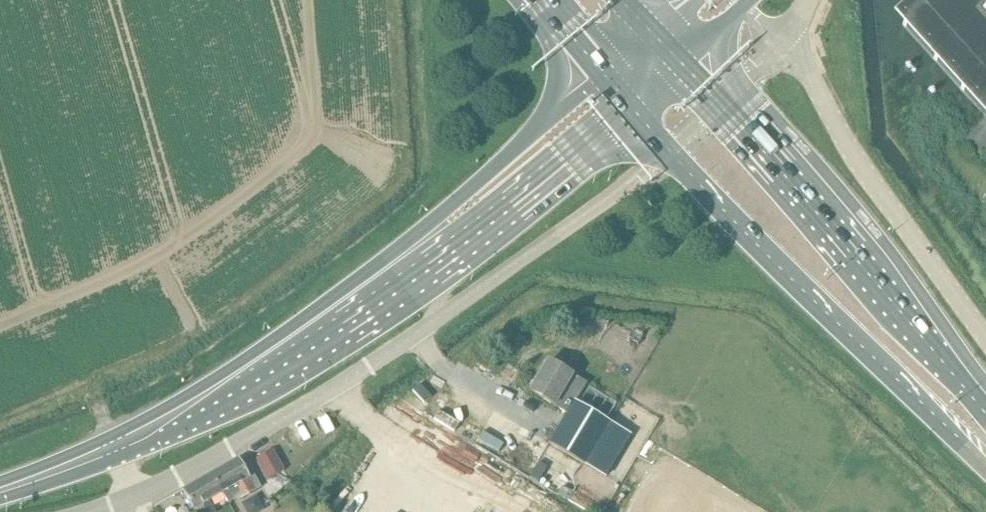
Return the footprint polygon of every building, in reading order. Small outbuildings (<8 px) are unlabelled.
[(917,11),(888,36),(969,127),(985,146),(985,84),(978,75),(951,45),(921,12),(926,8),(925,7),(926,6),(927,7),(934,0),(929,0),(917,11)] [(921,12),(951,45),(978,75),(985,84),(985,0),(934,0),(927,7),(926,6),(925,7),(926,8),(921,12)] [(547,363),(529,393),(553,407),(554,406),(567,413),(548,445),(584,466),(605,479),(630,435),(608,423),(575,404),(586,386),(571,377),(547,363)] [(272,450),(254,460),(266,481),(284,471),(272,450)] [(238,461),(237,460),(182,492),(193,511),(194,511),(195,511),(213,511),(207,502),(222,494),(229,504),(240,498),(241,501),(261,489),(253,476),(248,479),(238,461)] [(538,462),(529,477),(538,482),(546,467),(538,462)]
